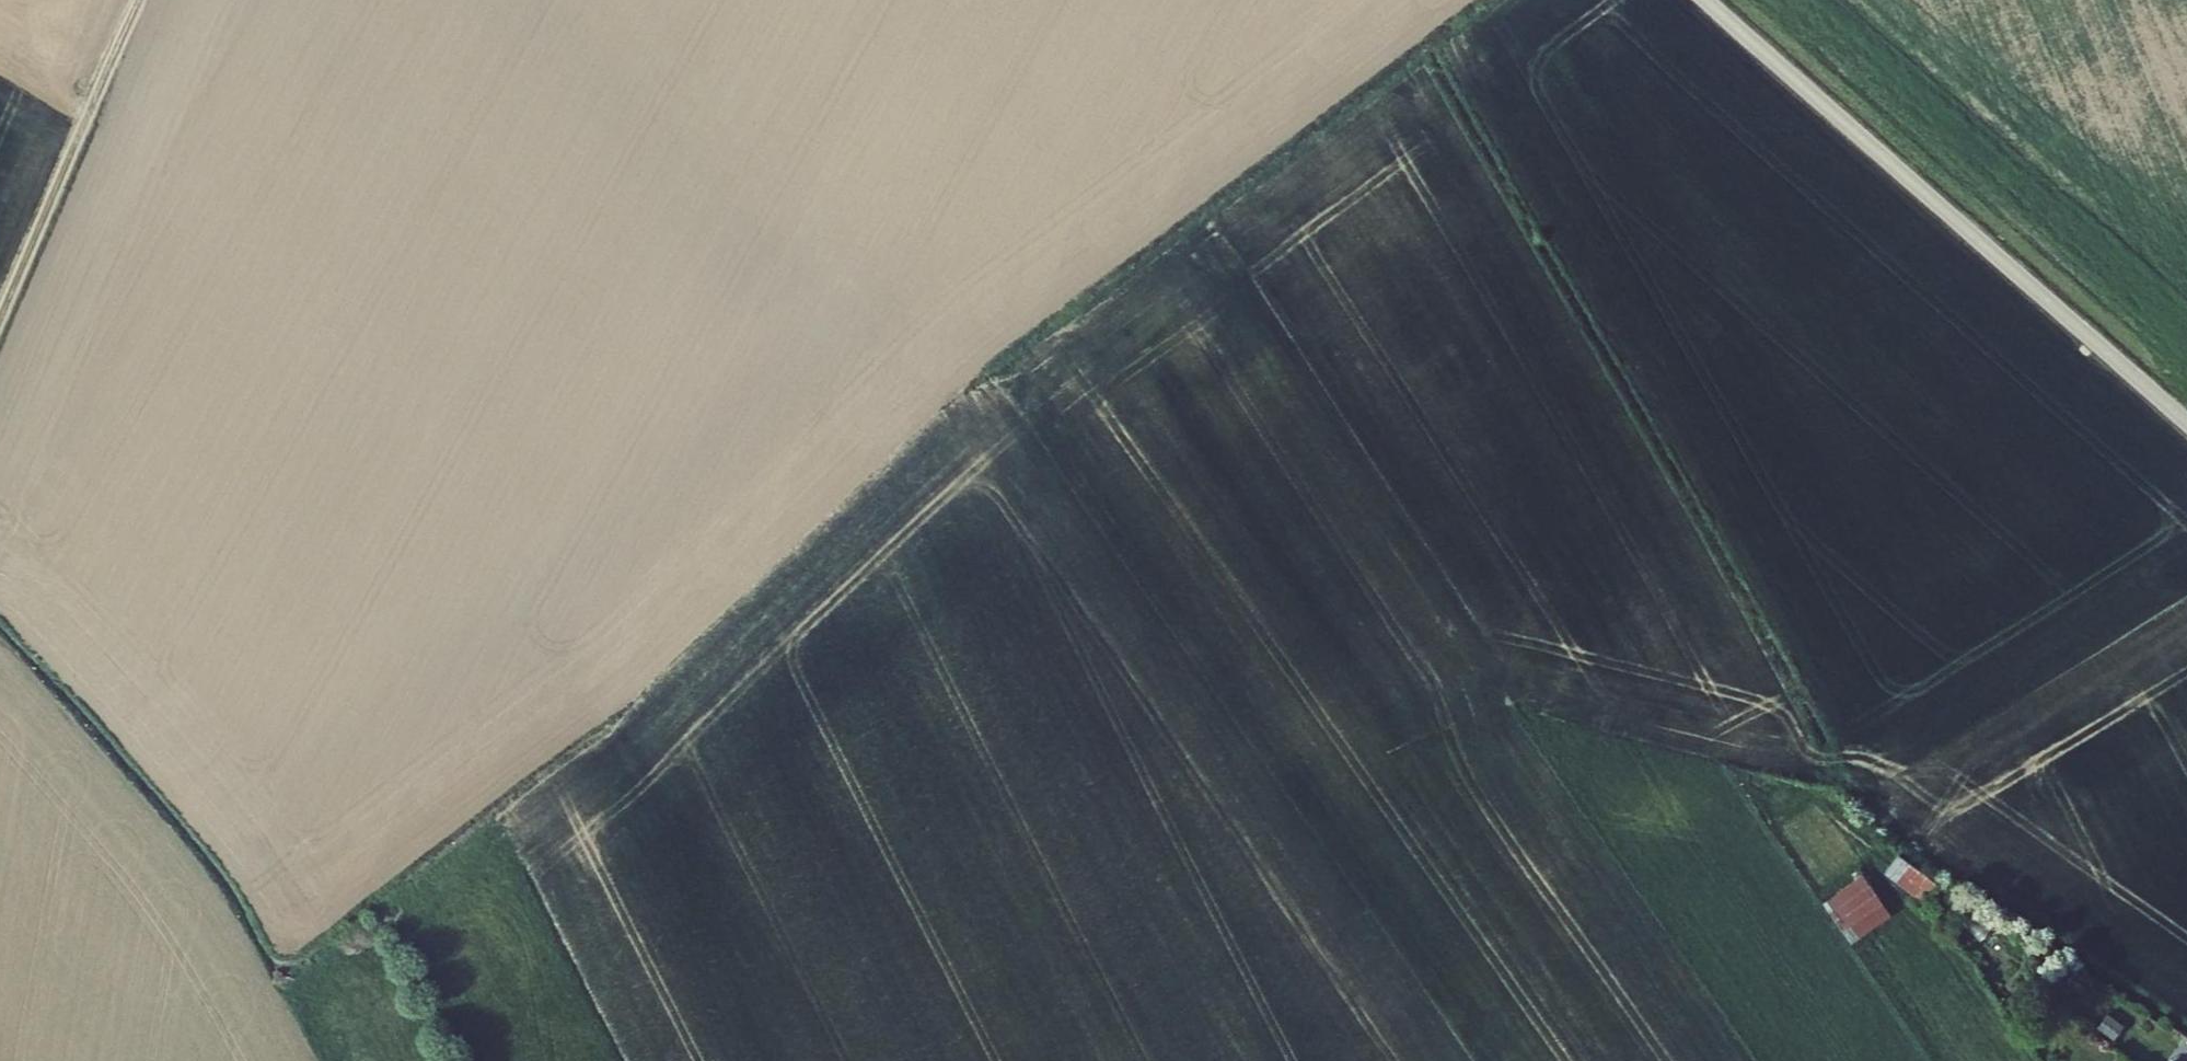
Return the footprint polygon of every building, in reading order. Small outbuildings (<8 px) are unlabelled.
[(1919,897),(1932,881),(1899,854),(1886,870),(1919,897)] [(1863,872),(1823,899),(1851,940),(1891,913),(1863,872)]
